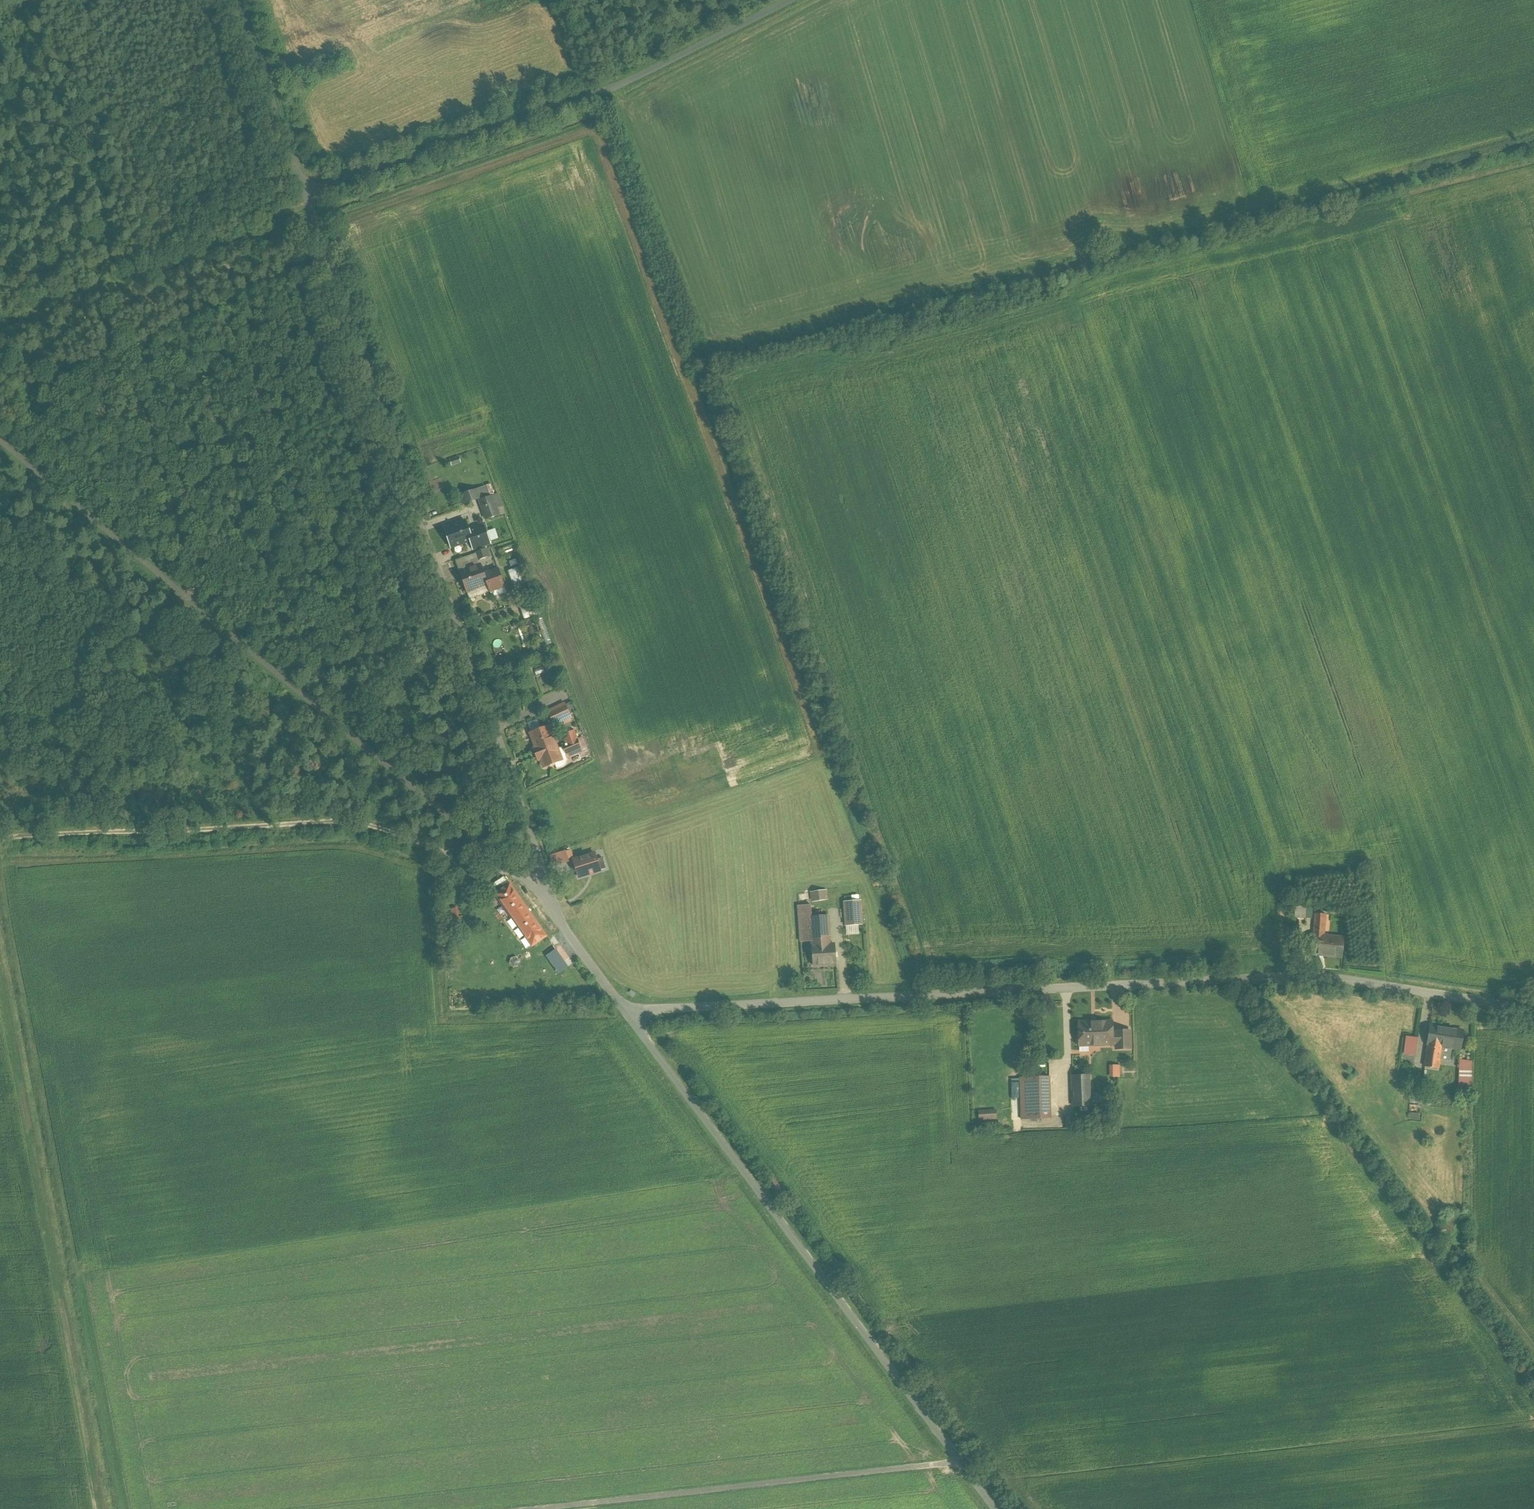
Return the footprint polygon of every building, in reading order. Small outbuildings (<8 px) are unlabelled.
[(477,490),(458,497),(461,505),(480,499),(477,490)] [(493,497),(480,501),(486,520),(500,515),(493,497)] [(466,521),(445,528),(452,548),(471,541),(473,541),(469,530),(466,521)] [(474,549),(490,543),(484,526),(474,530),(473,528),(469,530),(473,541),(471,541),(474,549)] [(476,553),(478,560),(490,556),(487,549),(476,553)] [(489,586),(485,575),(481,566),(460,573),(467,593),(489,586)] [(485,575),(489,586),(491,592),(504,587),(498,570),(485,575)] [(566,704),(550,711),(558,727),(573,720),(566,704)] [(552,725),(530,734),(535,748),(530,750),(536,764),(542,762),(546,771),(566,763),(552,725)] [(574,731),(559,738),(567,756),(582,750),(574,731)] [(595,853),(584,857),(582,858),(574,860),(576,867),(579,877),(606,869),(606,867),(605,866),(605,864),(604,862),(603,858),(597,860),(596,856),(595,853)] [(547,937),(510,885),(496,895),(504,906),(511,917),(517,925),(525,936),(532,947),(547,937)] [(864,903),(846,904),(847,927),(866,926),(864,903)] [(812,946),(831,945),(828,915),(812,917),(811,905),(799,906),(801,942),(811,941),(812,946)] [(504,906),(492,914),(500,925),(511,917),(504,906)] [(1307,907),(1296,906),(1295,918),(1306,919),(1307,907)] [(1326,915),(1316,914),(1314,936),(1324,937),(1326,915)] [(486,915),(481,919),(485,925),(491,921),(486,915)] [(517,925),(505,933),(513,944),(525,936),(517,925)] [(1314,936),(1313,936),(1311,954),(1342,957),(1343,939),(1324,937),(1314,936)] [(831,945),(812,946),(813,966),(836,964),(835,944),(831,945)] [(1112,1045),(1112,1033),(1112,1022),(1080,1024),(1080,1044),(1089,1043),(1089,1045),(1112,1045)] [(1428,1045),(1429,1045),(1442,1047),(1461,1050),(1464,1031),(1431,1026),(1428,1045)] [(1112,1033),(1112,1045),(1117,1045),(1117,1050),(1130,1049),(1130,1032),(1116,1032),(1116,1034),(1112,1033)] [(1439,1069),(1442,1047),(1429,1045),(1425,1067),(1439,1069)] [(1472,1065),(1459,1065),(1459,1081),(1472,1081),(1472,1065)] [(1084,1077),(1073,1077),(1074,1107),(1091,1107),(1090,1082),(1084,1082),(1084,1077)] [(1052,1078),(1021,1080),(1023,1121),(1054,1119),(1052,1078)] [(1423,1094),(1412,1093),(1412,1101),(1422,1103),(1423,1094)]
